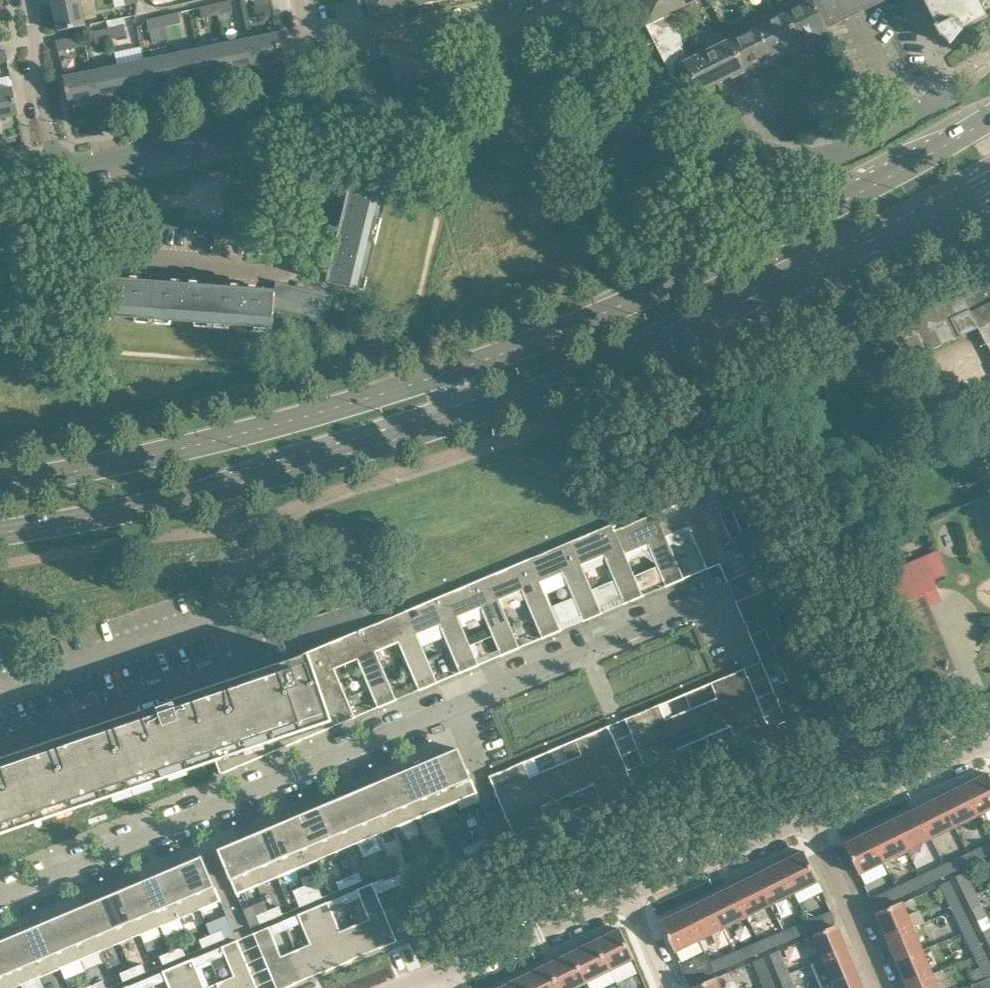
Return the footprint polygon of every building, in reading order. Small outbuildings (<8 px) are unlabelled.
[(55,3),(58,14),(56,15),(59,31),(86,26),(81,0),(73,0),(55,3)] [(360,5),(368,2),(372,15),(444,0),(359,0),(360,5)] [(617,5),(627,25),(642,17),(633,0),(626,0),(617,5)] [(646,25),(647,26),(675,13),(687,6),(684,0),(634,0),(642,17),(646,25)] [(797,45),(826,30),(828,29),(813,0),(800,0),(797,2),(800,7),(787,14),(796,30),(791,32),(797,45)] [(828,29),(885,0),(813,0),(828,29)] [(936,25),(934,26),(940,38),(942,37),(950,44),(962,30),(981,21),(988,17),(987,14),(983,7),(984,5),(985,2),(986,0),(924,0),(936,25)] [(231,1),(215,4),(217,16),(233,13),(231,1)] [(217,16),(215,4),(199,8),(202,20),(217,16)] [(177,13),(162,16),(165,28),(180,25),(177,13)] [(700,90),(718,82),(731,75),(732,77),(745,70),(731,41),(687,64),(681,24),(675,13),(647,26),(684,101),(701,92),(700,90)] [(731,41),(745,70),(772,57),(755,23),(749,13),(736,20),(741,28),(738,30),(742,37),(732,42),(731,41)] [(755,23),(772,57),(797,45),(791,32),(796,30),(787,14),(770,23),(767,17),(755,23)] [(168,40),(165,28),(162,16),(146,20),(152,44),(168,40)] [(124,25),(108,29),(111,41),(127,37),(124,25)] [(95,44),(111,41),(108,29),(96,31),(92,32),(95,44)] [(284,60),(278,33),(251,38),(257,63),(267,61),(267,63),(284,60)] [(82,34),(60,40),(56,41),(59,51),(85,45),(82,34)] [(245,66),(257,63),(251,38),(225,44),(230,71),(245,68),(245,66)] [(198,49),(203,74),(214,72),(214,74),(230,71),(225,44),(198,49)] [(192,77),(203,74),(198,49),(171,55),(177,82),(192,79),(192,77)] [(144,60),(149,85),(161,83),(161,85),(177,82),(171,55),(144,60)] [(139,88),(149,85),(144,60),(117,66),(123,93),(139,90),(139,88)] [(108,96),(123,93),(117,66),(91,71),(96,96),(107,94),(108,96)] [(91,71),(64,77),(69,104),(86,100),(85,98),(96,96),(91,71)] [(2,116),(3,118),(19,114),(13,87),(0,90),(0,116),(2,116)] [(346,213),(343,223),(378,232),(389,186),(390,186),(393,173),(387,172),(388,171),(358,164),(355,175),(352,174),(351,174),(348,187),(347,187),(347,188),(351,189),(349,198),(345,198),(342,211),(346,213)] [(333,246),(337,248),(335,257),(331,256),(330,257),(331,257),(328,270),(332,271),(329,283),(359,290),(359,289),(365,290),(368,277),(367,277),(378,232),(343,223),(341,233),(338,233),(337,233),(333,246)] [(152,324),(155,283),(146,282),(146,278),(133,277),(132,277),(131,281),(122,280),(122,276),(121,276),(108,275),(107,280),(98,279),(98,278),(97,278),(95,278),(93,304),(92,311),(93,311),(92,320),(97,320),(97,319),(111,320),(112,316),(136,318),(136,322),(150,323),(150,324),(152,324)] [(906,362),(978,328),(979,327),(989,322),(989,279),(962,292),(889,326),(906,362)] [(213,328),(216,288),(205,287),(205,283),(192,281),(191,281),(190,285),(181,285),(181,280),(180,280),(180,281),(167,280),(166,284),(155,283),(152,324),(156,324),(170,325),(171,320),(195,322),(196,327),(209,328),(213,328)] [(274,309),(274,292),(264,291),(264,287),(251,286),(250,286),(249,290),(240,289),(240,285),(239,285),(226,284),(225,288),(216,288),(213,328),(216,328),(229,329),(231,325),(254,326),(255,331),(269,332),(273,333),(273,324),(274,324),(274,318),(274,309)] [(289,287),(276,284),(274,292),(274,309),(283,312),(289,287)] [(289,287),(283,312),(296,315),(302,290),(289,287)] [(302,290),(296,315),(309,318),(315,293),(302,290)] [(315,293),(309,318),(322,321),(327,296),(326,296),(315,293)] [(979,327),(978,328),(987,344),(987,343),(989,341),(989,322),(979,327)] [(745,538),(741,529),(740,530),(742,534),(732,539),(726,525),(726,526),(721,514),(721,513),(731,509),(733,513),(734,512),(729,499),(728,499),(724,489),(723,485),(712,489),(712,490),(701,494),(692,498),(720,564),(727,582),(728,581),(729,581),(728,581),(732,579),(732,580),(750,572),(757,569),(758,568),(756,563),(752,555),(748,545),(745,538)] [(707,569),(720,564),(692,498),(674,505),(674,506),(663,510),(656,512),(666,536),(689,526),(691,530),(690,530),(704,564),(705,564),(706,568),(706,569),(707,569)] [(684,578),(666,536),(656,512),(633,523),(622,527),(615,530),(625,553),(648,544),(650,547),(649,548),(663,581),(664,581),(665,585),(665,586),(666,587),(685,579),(685,578),(684,577),(684,578)] [(624,603),(625,604),(644,596),(643,595),(625,553),(615,530),(614,527),(616,526),(615,523),(589,534),(578,538),(572,541),(582,564),(604,555),(606,558),(605,559),(622,599),(623,599),(624,602),(624,603)] [(537,555),(531,558),(540,582),(546,594),(565,587),(568,585),(581,616),(582,616),(583,620),(583,621),(584,621),(603,613),(602,613),(602,612),(592,590),(582,564),(572,541),(548,551),(537,556),(537,555)] [(957,671),(928,603),(941,598),(937,589),(934,579),(948,574),(938,551),(882,575),(928,683),(957,671)] [(496,573),(489,575),(499,599),(522,589),(524,593),(523,593),(526,599),(540,633),(541,633),(542,637),(542,638),(542,639),(562,631),(561,630),(561,629),(551,607),(546,594),(540,582),(531,558),(507,568),(507,569),(496,573)] [(519,647),(499,599),(489,575),(465,586),(466,586),(455,590),(448,593),(458,616),(481,606),(483,610),(482,610),(499,651),(500,650),(501,654),(501,655),(501,656),(520,648),(520,647),(519,647)] [(597,580),(588,578),(598,602),(603,594),(600,586),(597,580)] [(760,579),(757,581),(753,589),(755,593),(765,589),(760,579)] [(765,589),(736,601),(745,623),(748,630),(747,630),(751,638),(752,637),(751,635),(765,630),(776,655),(792,649),(788,639),(785,632),(781,622),(778,615),(770,597),(767,590),(766,588),(765,589)] [(414,607),(407,610),(417,634),(423,646),(445,637),(458,668),(459,668),(460,671),(460,672),(460,673),(479,665),(479,664),(478,664),(477,660),(471,647),(458,616),(448,593),(424,603),(425,603),(414,608),(414,607)] [(559,604),(551,607),(559,625),(566,622),(559,604)] [(437,681),(417,634),(407,610),(390,617),(383,620),(383,621),(373,625),(366,627),(376,651),(399,641),(400,645),(417,685),(419,689),(419,690),(419,691),(438,682),(438,681),(437,681)] [(396,699),(376,651),(366,627),(325,645),(335,668),(358,658),(359,662),(376,702),(378,706),(377,706),(378,707),(378,708),(397,700),(397,699),(397,698),(396,699)] [(622,653),(604,661),(624,705),(654,692),(652,688),(667,682),(665,679),(692,667),(683,647),(686,646),(680,631),(634,652),(635,653),(624,657),(622,653)] [(220,774),(334,726),(338,724),(338,725),(356,717),(356,716),(355,716),(335,668),(325,645),(290,660),(289,660),(275,666),(265,670),(0,761),(0,835),(210,763),(215,761),(220,774)] [(724,677),(709,683),(710,684),(712,683),(718,697),(691,708),(698,723),(758,698),(748,676),(745,670),(746,670),(745,668),(736,672),(737,672),(724,677)] [(692,690),(685,693),(691,708),(699,705),(692,690)] [(980,704),(975,693),(968,696),(972,705),(973,707),(980,704)] [(764,714),(758,698),(698,723),(704,739),(710,736),(730,728),(736,741),(734,742),(735,743),(749,737),(762,731),(762,732),(770,728),(767,720),(764,714)] [(661,705),(661,703),(646,710),(634,715),(625,719),(628,727),(629,727),(631,733),(638,749),(698,723),(691,708),(665,719),(659,706),(661,705)] [(698,723),(638,749),(647,771),(650,777),(650,779),(659,775),(671,770),(686,764),(685,763),(684,763),(678,750),(697,742),(704,739),(698,723)] [(569,760),(555,765),(562,781),(622,755),(613,733),(612,734),(609,727),(610,727),(609,725),(600,729),(601,729),(588,735),(588,734),(573,740),(562,745),(569,760)] [(710,736),(704,739),(710,754),(716,751),(710,736)] [(704,739),(697,742),(703,757),(710,754),(704,739)] [(437,755),(457,801),(456,798),(460,797),(460,796),(474,790),(476,793),(477,793),(473,783),(473,784),(471,779),(472,779),(459,748),(439,757),(438,755),(437,755)] [(417,764),(437,810),(438,810),(436,807),(440,805),(455,799),(456,802),(457,801),(437,755),(436,756),(437,757),(419,765),(418,763),(417,764)] [(598,799),(599,801),(613,795),(613,794),(626,789),(634,786),(631,778),(628,771),(622,755),(562,781),(568,796),(595,785),(600,799),(598,799)] [(525,762),(525,761),(510,767),(498,773),(497,772),(489,776),(492,784),(493,784),(495,790),(502,806),(562,781),(555,765),(529,777),(523,763),(525,762)] [(397,772),(417,818),(418,818),(416,815),(420,814),(420,813),(435,807),(436,810),(437,810),(417,764),(417,766),(399,773),(398,772),(397,772)] [(378,781),(397,827),(398,826),(397,824),(400,822),(400,821),(415,815),(416,819),(417,818),(397,772),(397,774),(379,782),(378,780),(378,781)] [(965,785),(979,815),(989,810),(989,776),(988,773),(972,781),(965,785)] [(358,789),(377,835),(378,835),(377,832),(380,831),(380,830),(395,824),(396,827),(397,827),(378,781),(377,781),(377,783),(359,790),(358,789)] [(562,781),(502,806),(511,828),(514,834),(514,835),(514,836),(523,833),(523,832),(535,827),(536,827),(550,821),(550,820),(548,821),(542,807),(568,796),(562,781)] [(955,789),(940,797),(955,827),(979,815),(965,785),(956,790),(955,789)] [(338,797),(357,843),(358,843),(357,840),(360,839),(360,838),(375,832),(376,836),(377,835),(358,789),(357,789),(358,791),(339,799),(339,797),(338,797)] [(318,806),(337,852),(338,852),(337,849),(341,847),(340,847),(355,840),(356,844),(357,843),(338,797),(337,798),(338,799),(319,807),(319,805),(318,806)] [(925,805),(917,809),(931,839),(955,827),(940,797),(925,804),(925,805)] [(298,814),(317,860),(318,860),(317,857),(321,856),(320,855),(335,849),(337,852),(318,806),(317,806),(318,808),(299,815),(299,814),(298,814)] [(908,813),(893,820),(907,850),(931,839),(917,809),(908,813)] [(278,822),(298,869),(298,868),(297,865),(301,864),(301,863),(315,857),(317,861),(317,860),(298,814),(297,814),(298,816),(279,824),(279,822),(278,822)] [(878,828),(869,833),(884,862),(907,850),(893,820),(877,828),(878,828)] [(258,831),(278,877),(277,874),(281,872),(295,866),(297,869),(298,869),(278,822),(277,823),(278,824),(260,832),(259,830),(258,831)] [(238,839),(258,885),(257,882),(261,881),(261,880),(275,874),(277,877),(278,877),(258,831),(257,831),(258,833),(240,841),(239,839),(238,839)] [(860,874),(884,862),(869,833),(861,836),(845,844),(860,874)] [(233,885),(237,894),(239,893),(237,891),(241,889),(255,882),(257,886),(258,885),(238,839),(237,840),(238,841),(220,849),(219,847),(217,848),(231,880),(232,880),(233,885)] [(474,843),(478,852),(489,847),(485,839),(474,843)] [(467,856),(478,852),(474,843),(463,848),(467,856)] [(968,853),(973,862),(989,854),(989,843),(968,853)] [(788,859),(780,863),(795,893),(800,904),(824,892),(819,881),(804,851),(793,856),(788,859)] [(968,853),(944,865),(949,874),(973,862),(968,853)] [(182,863),(181,863),(200,910),(201,909),(200,906),(214,900),(215,900),(218,899),(220,901),(221,901),(217,891),(217,892),(215,887),(202,855),(200,855),(201,857),(182,865),(182,863)] [(435,860),(438,868),(449,864),(446,855),(435,860)] [(427,873),(438,868),(435,860),(423,865),(427,873)] [(162,871),(161,872),(181,918),(180,914),(195,908),(195,909),(198,907),(200,910),(181,863),(180,864),(181,865),(162,873),(162,871)] [(771,867),(756,874),(771,905),(795,893),(780,863),(771,867)] [(944,865),(920,876),(924,885),(949,874),(944,865)] [(142,880),(141,880),(161,926),(165,937),(185,929),(181,918),(161,872),(160,872),(161,874),(143,881),(142,880)] [(359,872),(348,877),(351,885),(362,881),(359,872)] [(395,877),(398,885),(409,880),(406,872),(395,877)] [(741,883),(732,887),(747,916),(771,905),(756,874),(740,882),(741,883)] [(896,887),(900,896),(924,885),(920,876),(896,887)] [(337,882),(340,890),(351,885),(348,877),(337,882)] [(387,890),(398,885),(395,877),(384,881),(387,890)] [(122,888),(121,889),(141,935),(141,934),(140,931),(155,925),(159,924),(160,927),(161,926),(141,880),(140,880),(141,882),(123,890),(122,888)] [(939,886),(952,910),(963,906),(950,881),(939,886)] [(972,882),(961,887),(967,898),(977,893),(972,882)] [(357,890),(343,896),(346,905),(361,899),(369,920),(355,925),(367,953),(380,948),(397,941),(377,894),(373,883),(357,889),(357,890)] [(724,890),(708,898),(723,928),(747,916),(732,887),(724,891),(724,890)] [(896,887),(871,899),(875,908),(900,896),(896,887)] [(101,897),(121,943),(122,943),(120,939),(135,933),(135,934),(139,932),(140,935),(141,935),(121,889),(120,889),(121,891),(103,898),(102,897),(101,897)] [(319,889),(308,894),(311,902),(323,897),(319,889)] [(989,916),(977,893),(967,898),(978,921),(989,916)] [(297,899),(300,907),(311,902),(308,894),(297,899)] [(313,908),(338,966),(354,959),(367,953),(355,925),(341,931),(332,911),(346,905),(343,896),(328,902),(328,901),(313,908)] [(120,943),(121,943),(101,897),(101,899),(83,907),(82,905),(81,905),(101,951),(102,951),(100,948),(115,942),(119,941),(120,943)] [(693,906),(685,910),(699,940),(723,928),(708,898),(693,905),(693,906)] [(887,937),(913,926),(924,922),(919,909),(908,913),(903,903),(877,914),(887,937)] [(62,913),(62,914),(81,960),(86,971),(106,963),(101,951),(81,905),(81,906),(81,907),(63,915),(62,913)] [(279,906),(268,911),(272,919),(283,914),(279,906)] [(952,910),(963,933),(974,929),(963,906),(952,910)] [(321,973),(338,966),(313,908),(298,914),(298,915),(284,921),(287,930),(302,924),(310,944),(296,950),(308,978),(321,973)] [(660,922),(675,952),(699,940),(685,910),(677,914),(676,914),(660,922)] [(257,915),(261,923),(272,919),(268,911),(257,915)] [(813,930),(835,920),(831,911),(809,920),(813,930)] [(80,960),(81,960),(62,914),(61,914),(61,916),(43,923),(42,922),(61,968),(62,968),(60,965),(75,958),(75,959),(79,957),(80,960)] [(809,920),(785,931),(789,940),(813,930),(809,920)] [(284,921),(269,927),(269,926),(253,933),(277,987),(286,987),(295,984),(308,978),(296,950),(282,956),(273,936),(287,930),(284,921)] [(23,930),(22,930),(41,977),(42,976),(41,973),(55,967),(59,966),(60,969),(61,968),(42,922),(41,922),(42,924),(23,932),(23,930)] [(814,936),(824,959),(847,949),(837,926),(814,936)] [(887,937),(897,961),(923,950),(913,926),(887,937)] [(596,941),(611,970),(635,958),(620,928),(603,936),(604,937),(596,941)] [(974,929),(963,933),(974,956),(986,952),(974,929)] [(2,939),(21,985),(22,985),(21,981),(35,975),(36,976),(39,974),(40,977),(41,977),(22,930),(21,931),(22,932),(3,940),(3,938),(2,939)] [(222,930),(211,935),(214,943),(226,938),(222,930)] [(760,941),(764,951),(789,940),(785,931),(760,941)] [(211,935),(200,939),(203,948),(214,943),(211,935)] [(15,984),(16,984),(19,983),(20,985),(21,985),(2,939),(1,939),(2,941),(0,942),(0,987),(5,987),(15,984)] [(222,987),(258,987),(237,940),(222,946),(222,947),(207,953),(211,962),(226,956),(234,976),(220,982),(222,987)] [(572,952),(587,982),(611,970),(596,941),(587,945),(587,944),(572,952)] [(760,941),(735,952),(739,961),(764,951),(760,941)] [(182,947),(171,951),(175,960),(186,955),(182,947)] [(847,949),(824,959),(811,964),(820,987),(833,981),(857,972),(847,949)] [(789,973),(779,950),(770,954),(779,977),(789,973)] [(923,950),(897,961),(907,985),(933,974),(923,950)] [(171,951),(160,956),(164,964),(175,960),(171,951)] [(560,987),(575,987),(587,982),(572,952),(556,960),(548,964),(560,987)] [(710,962),(714,972),(739,961),(735,952),(710,962)] [(986,952),(974,956),(980,966),(971,971),(977,982),(989,976),(989,960),(986,952)] [(178,965),(188,987),(206,987),(197,968),(211,962),(207,953),(193,959),(193,958),(178,965)] [(688,983),(714,972),(710,962),(707,953),(681,964),(688,983)] [(131,968),(135,976),(146,972),(143,964),(131,968)] [(530,987),(560,987),(548,964),(540,968),(524,976),(530,987)] [(178,965),(163,971),(163,972),(149,978),(152,987),(167,981),(170,987),(188,987),(178,965)] [(120,973),(124,981),(135,976),(131,968),(120,973)] [(768,970),(758,974),(763,986),(773,982),(768,970)] [(836,987),(864,987),(857,972),(833,981),(836,987)] [(789,973),(779,977),(784,987),(795,987),(789,973)] [(933,974),(907,985),(908,987),(939,987),(933,974)] [(500,987),(530,987),(524,976),(509,983),(509,984),(500,987)] [(972,985),(973,987),(989,987),(989,976),(977,982),(971,985),(972,985)] [(691,987),(721,987),(717,977),(691,987)] [(123,987),(149,987),(152,987),(149,978),(129,986),(129,985),(123,987)]
